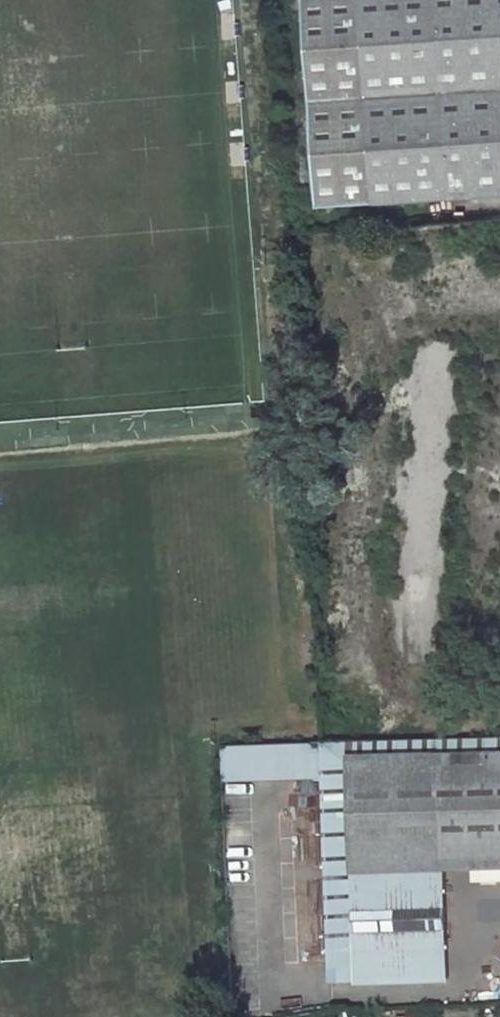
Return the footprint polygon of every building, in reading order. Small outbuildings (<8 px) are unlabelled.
[(312,98),(321,204),(374,201),(499,193),(499,0),(306,0),(312,98)] [(323,745),(324,776),(331,984),(449,979),(445,866),(499,864),(499,740),(323,745)] [(324,776),(323,745),(322,745),(222,748),(223,780),(324,776)] [(323,959),(322,780),(284,781),(285,959),(323,959)]
